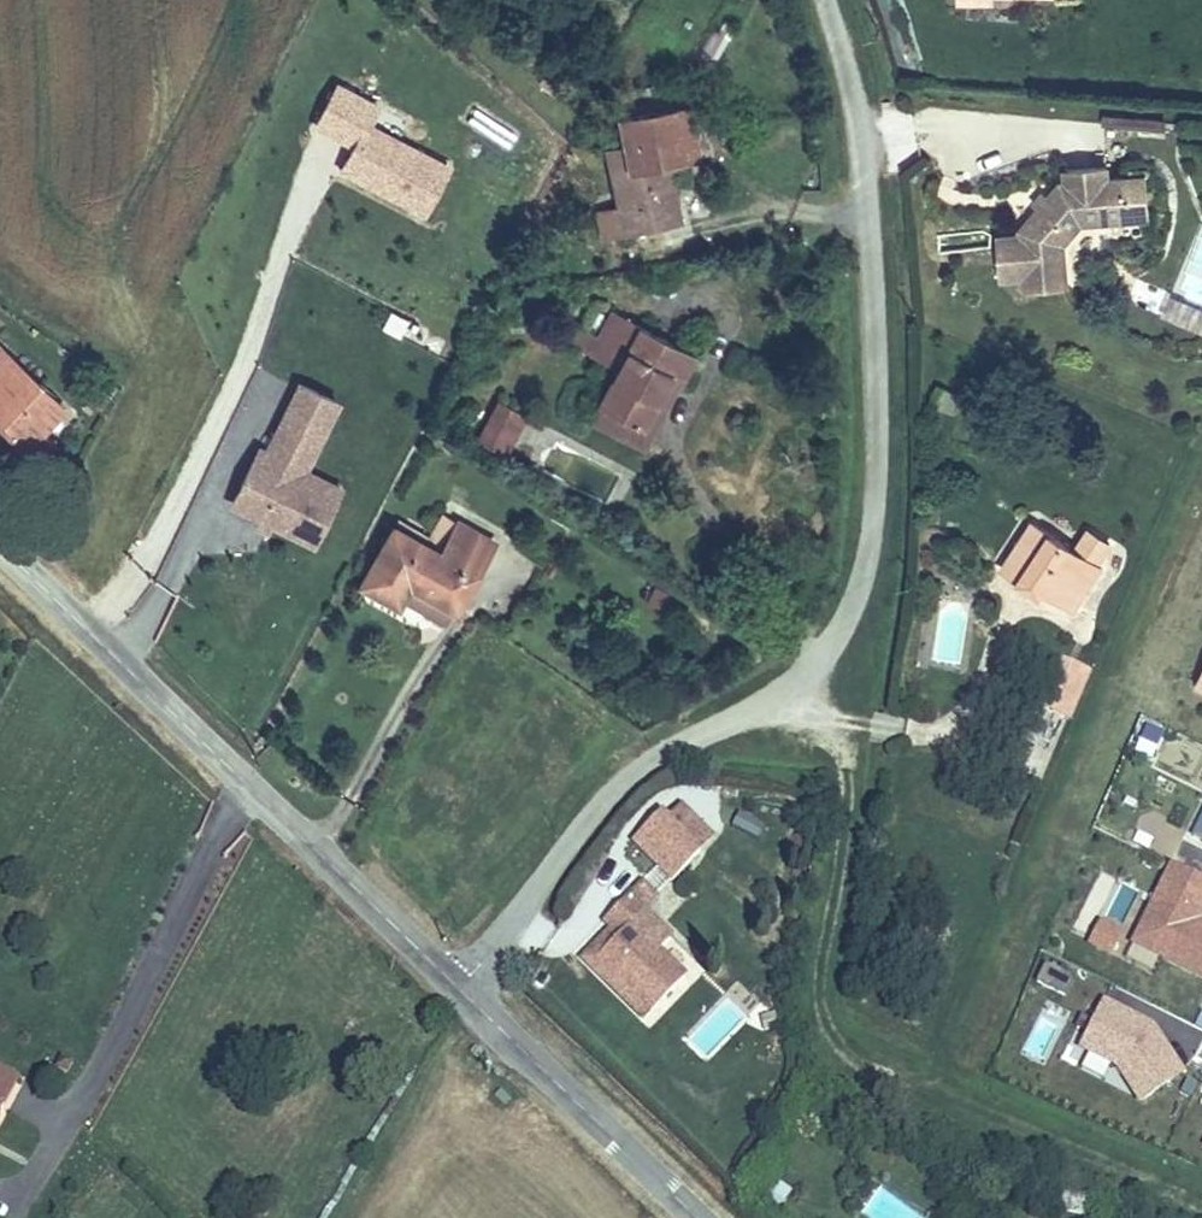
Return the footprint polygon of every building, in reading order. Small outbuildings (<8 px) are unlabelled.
[(964,8),(995,10),(995,1),(1058,5),(1058,0),(965,0),(964,8)] [(331,173),(422,215),(449,157),(369,121),(380,98),(331,76),(308,125),(345,142),(331,173)] [(687,154),(679,107),(621,114),(624,138),(609,140),(617,197),(621,226),(675,220),(667,157),(687,154)] [(1020,234),(998,236),(1002,277),(1034,274),(1035,286),(1063,283),(1060,244),(1085,217),(1132,213),(1127,174),(1108,176),(1107,164),(1066,167),(1066,179),(1061,180),(1020,228),(1020,234)] [(1145,173),(1127,174),(1132,213),(1148,212),(1145,173)] [(617,197),(595,200),(599,228),(621,226),(617,197)] [(614,353),(595,389),(636,410),(651,382),(664,388),(689,341),(615,295),(590,338),(614,353)] [(29,438),(43,420),(63,395),(0,337),(0,400),(15,414),(10,422),(29,438)] [(636,410),(595,389),(587,405),(639,434),(664,388),(651,382),(636,410)] [(494,447),(516,405),(491,390),(467,432),(494,447)] [(43,420),(29,438),(48,454),(61,437),(43,420)] [(256,442),(228,498),(307,537),(335,482),(256,442)] [(446,605),(485,531),(453,514),(436,545),(383,518),(351,579),(386,598),(389,592),(395,580),(446,605)] [(1101,559),(1033,518),(1006,567),(1041,588),(1046,579),(1079,598),(1101,559)] [(1084,549),(1103,558),(1112,541),(1093,531),(1084,549)] [(440,617),(446,605),(395,580),(389,592),(440,617)] [(1043,655),(1025,710),(1021,708),(1005,757),(1049,771),(1082,668),(1043,655)] [(1190,685),(1201,690),(1201,658),(1190,685)] [(1140,718),(1130,753),(1150,759),(1160,724),(1140,718)] [(676,860),(702,831),(668,797),(640,827),(676,860)] [(1188,841),(1201,846),(1201,802),(1188,841)] [(1126,943),(1201,977),(1201,919),(1198,917),(1201,909),(1201,875),(1165,858),(1126,943)] [(619,924),(596,950),(647,1000),(687,965),(663,937),(675,923),(647,897),(662,881),(644,865),(601,904),(613,917),(619,924)] [(1102,877),(1092,914),(1125,923),(1135,886),(1102,877)] [(1095,915),(1083,942),(1109,953),(1121,926),(1095,915)] [(647,1000),(596,950),(619,924),(613,917),(585,948),(638,1007),(647,1000)] [(1035,981),(1066,992),(1073,972),(1042,962),(1035,981)] [(1097,1002),(1069,1062),(1103,1077),(1104,1075),(1157,1099),(1184,1042),(1097,1002)] [(20,1074),(0,1063),(0,1111),(20,1074)] [(1071,1180),(1043,1169),(1036,1187),(1065,1198),(1071,1180)] [(862,1210),(874,1217),(925,1217),(879,1187),(862,1210)]
